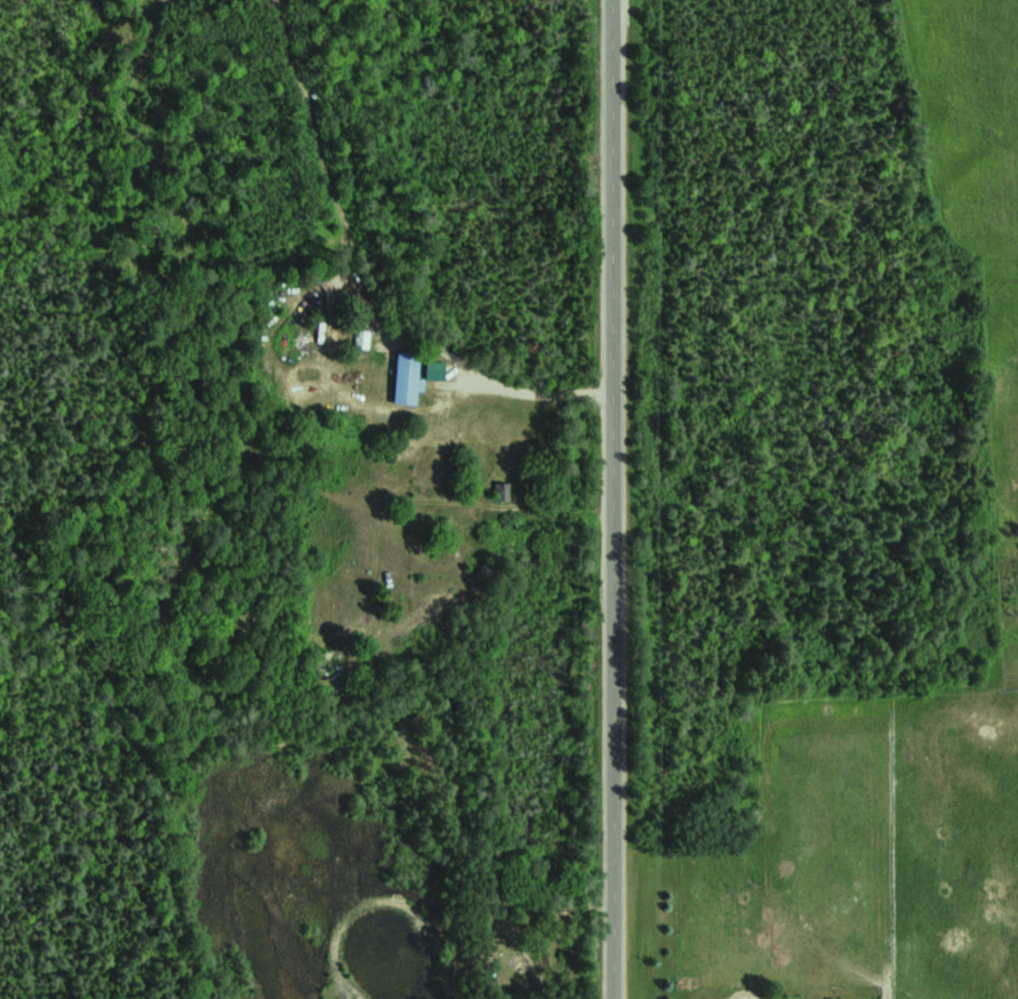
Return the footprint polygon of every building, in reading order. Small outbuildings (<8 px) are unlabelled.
[(375,349),(375,330),(359,330),(359,349),(375,349)] [(428,353),(402,352),(401,405),(427,406),(428,353)] [(491,483),(491,502),(510,502),(510,483),(491,483)]
